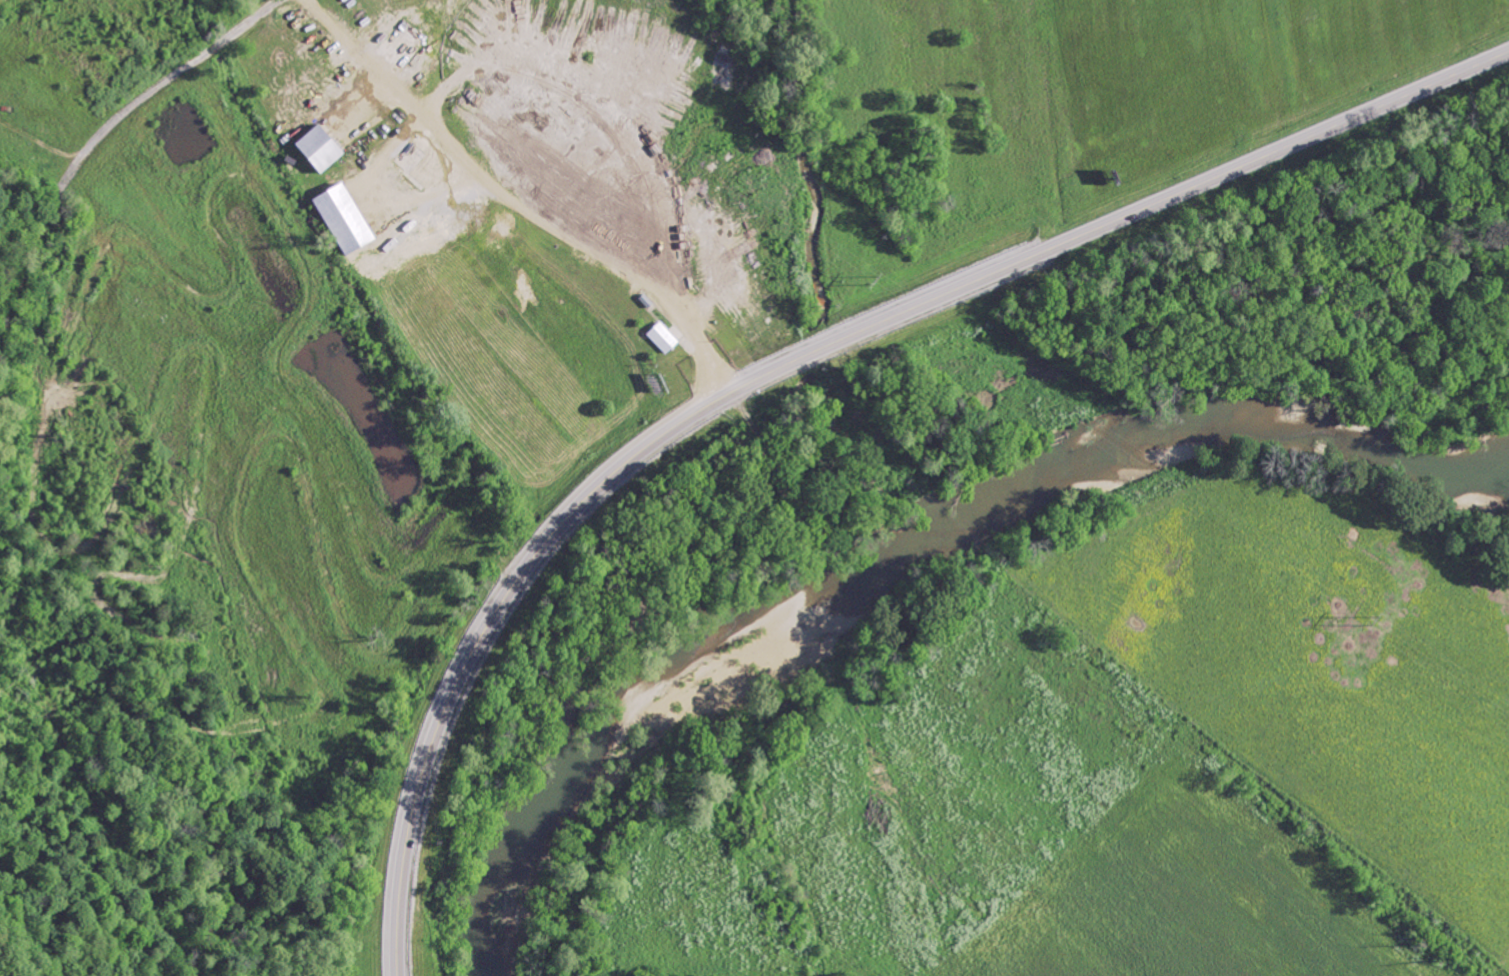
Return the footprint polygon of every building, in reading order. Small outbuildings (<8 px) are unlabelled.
[(316,175),(337,152),(309,125),(287,148),(316,175)] [(369,240),(336,182),(306,199),(339,257),(369,240)]
